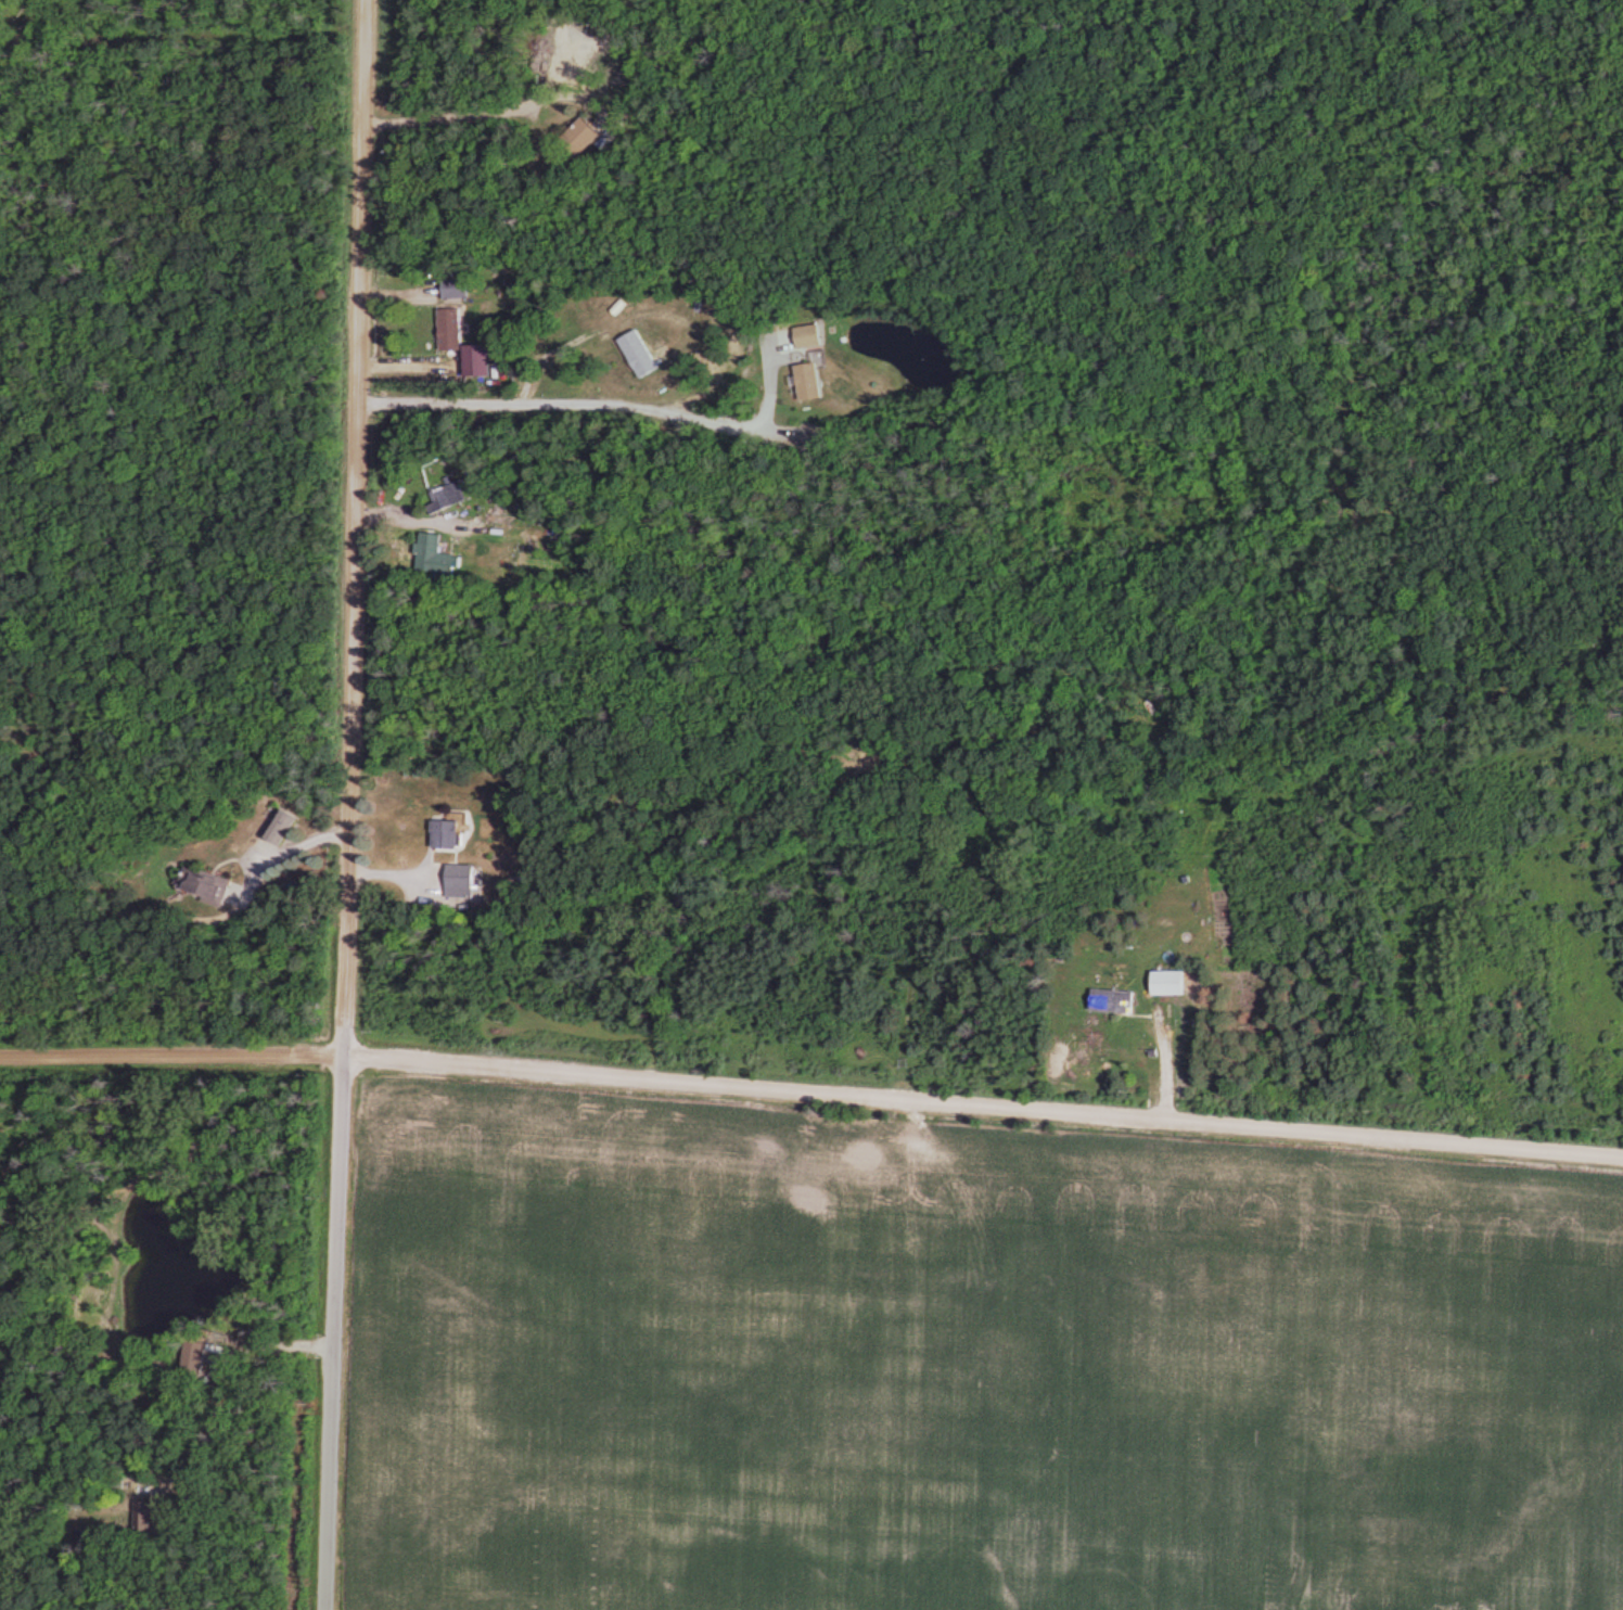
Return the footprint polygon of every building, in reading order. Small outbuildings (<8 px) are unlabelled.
[(610,134),(589,115),(576,129),(597,148),(610,134)] [(443,298),(471,298),(471,279),(443,279),(443,298)] [(465,309),(444,309),(444,349),(465,349),(465,309)] [(686,368),(688,356),(639,346),(637,358),(686,368)] [(800,365),(800,400),(825,400),(825,365),(800,365)] [(466,505),(462,478),(429,484),(434,510),(466,505)] [(464,555),(433,555),(433,571),(464,571),(464,555)] [(303,816),(285,805),(267,834),(286,845),(303,816)] [(466,822),(438,822),(438,849),(466,849),(466,822)] [(233,904),(239,879),(192,868),(186,894),(233,904)] [(462,890),(481,890),(480,868),(461,868),(462,890)] [(1179,993),(1179,969),(1146,969),(1146,993),(1179,993)] [(1132,1011),(1132,989),(1085,989),(1085,1011),(1132,1011)] [(141,1530),(161,1530),(161,1499),(141,1499),(141,1530)]
